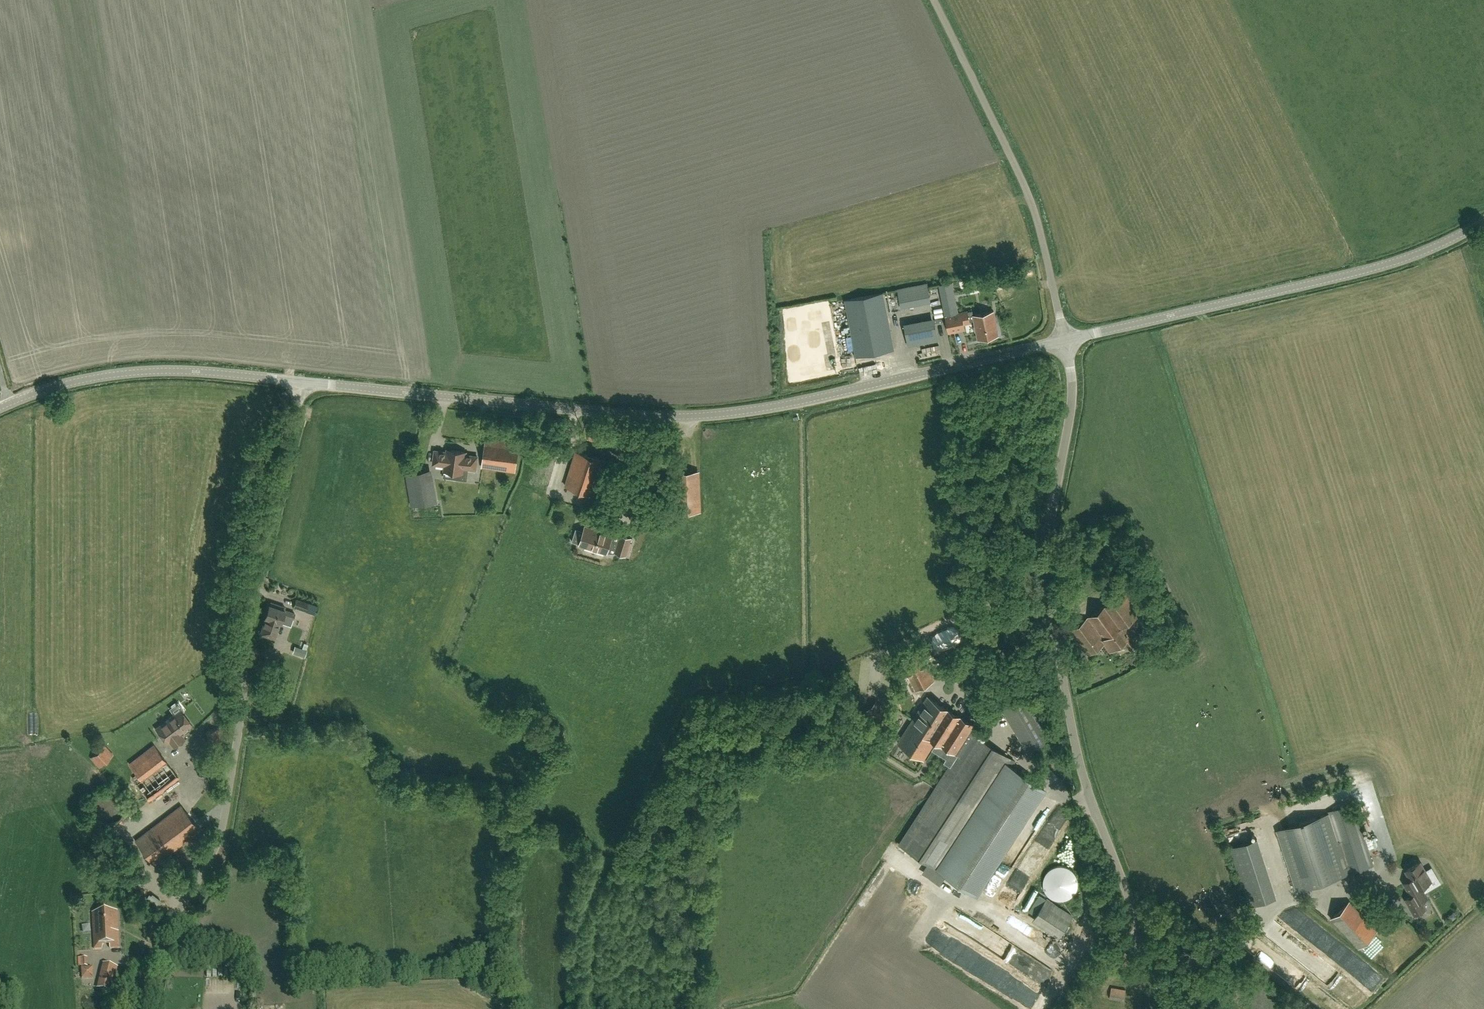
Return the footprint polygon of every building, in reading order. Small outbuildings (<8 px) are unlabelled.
[(996,287),(1007,284),(1005,275),(994,278),(996,287)] [(978,339),(984,338),(986,340),(991,338),(992,336),(999,335),(994,311),(973,315),(972,310),(967,311),(959,312),(958,306),(952,281),(938,284),(943,309),(945,315),(949,332),(965,329),(964,323),(970,322),(970,321),(974,320),(978,339)] [(901,308),(931,303),(928,283),(897,288),(901,308)] [(894,349),(883,292),(845,299),(856,356),(894,349)] [(935,323),(905,328),(909,345),(938,339),(935,323)] [(850,335),(844,337),(847,350),(853,348),(850,335)] [(730,428),(720,429),(721,442),(731,442),(730,428)] [(695,438),(708,438),(708,429),(695,429),(695,438)] [(519,443),(486,438),(482,467),(515,472),(519,443)] [(535,479),(551,483),(561,444),(546,440),(535,479)] [(467,480),(468,469),(476,470),(478,456),(466,455),(466,452),(447,449),(447,452),(435,451),(433,464),(445,465),(445,470),(457,472),(456,479),(467,480)] [(576,451),(565,486),(595,495),(606,461),(576,451)] [(430,470),(405,474),(411,506),(436,502),(430,470)] [(671,471),(673,513),(702,512),(700,470),(671,471)] [(576,528),(574,535),(572,541),(580,544),(579,545),(607,553),(609,547),(616,549),(615,552),(626,555),(631,538),(621,535),(618,542),(611,539),(612,534),(585,526),(584,531),(576,528)] [(1070,631),(1088,655),(1104,643),(1110,651),(1124,641),(1130,649),(1142,640),(1128,622),(1142,611),(1126,589),(1070,631)] [(306,612),(309,603),(296,598),(293,607),(306,612)] [(270,605),(269,605),(265,617),(266,617),(261,633),(275,638),(280,622),(281,622),(283,616),(293,619),(295,613),(278,608),(279,605),(271,602),(270,605)] [(919,650),(900,660),(915,691),(935,681),(919,650)] [(1028,690),(1000,705),(1021,742),(1013,746),(1017,753),(1048,736),(1043,727),(1047,724),(1028,690)] [(970,731),(974,725),(928,696),(898,743),(924,759),(935,741),(957,755),(880,875),(922,902),(941,872),(975,894),(1044,787),(1011,766),(1014,761),(970,731)] [(181,711),(157,729),(167,742),(170,740),(174,746),(184,739),(179,733),(191,724),(181,711)] [(207,730),(210,750),(223,748),(219,728),(207,730)] [(99,768),(114,755),(105,745),(90,758),(99,768)] [(154,745),(129,764),(138,775),(132,779),(149,801),(179,778),(154,745)] [(1338,841),(1335,842),(1326,814),(1279,830),(1299,890),(1373,865),(1353,803),(1328,811),(1338,841)] [(134,840),(155,866),(201,831),(181,805),(134,840)] [(1053,834),(1060,821),(1049,816),(1042,829),(1053,834)] [(1257,838),(1229,847),(1248,906),(1276,897),(1257,838)] [(1029,918),(1057,935),(1072,909),(1064,904),(1082,874),(1055,858),(1037,886),(1046,891),(1029,918)] [(1425,871),(1420,862),(1406,870),(1411,879),(1404,883),(1411,896),(1405,900),(1414,915),(1426,908),(1421,900),(1427,897),(1421,886),(1437,876),(1431,867),(1425,871)] [(1331,918),(1358,948),(1377,930),(1349,901),(1331,918)] [(953,913),(960,917),(955,925),(991,945),(998,931),(956,907),(953,913)] [(1308,910),(1294,935),(1307,943),(1322,918),(1308,910)] [(92,912),(94,948),(102,948),(103,942),(109,942),(110,948),(119,947),(117,911),(92,912)] [(1052,959),(1058,947),(992,911),(986,922),(1052,959)] [(936,927),(928,940),(970,964),(978,951),(936,927)] [(1017,966),(1025,953),(1014,945),(1005,959),(1017,966)] [(1046,981),(1054,966),(1026,952),(1019,966),(1046,981)] [(102,960),(95,984),(111,988),(118,965),(102,960)] [(93,966),(81,967),(82,979),(93,978),(93,966)] [(992,982),(1028,1006),(1036,993),(1000,969),(992,982)] [(1110,990),(1126,993),(1127,985),(1111,983),(1110,990)]
